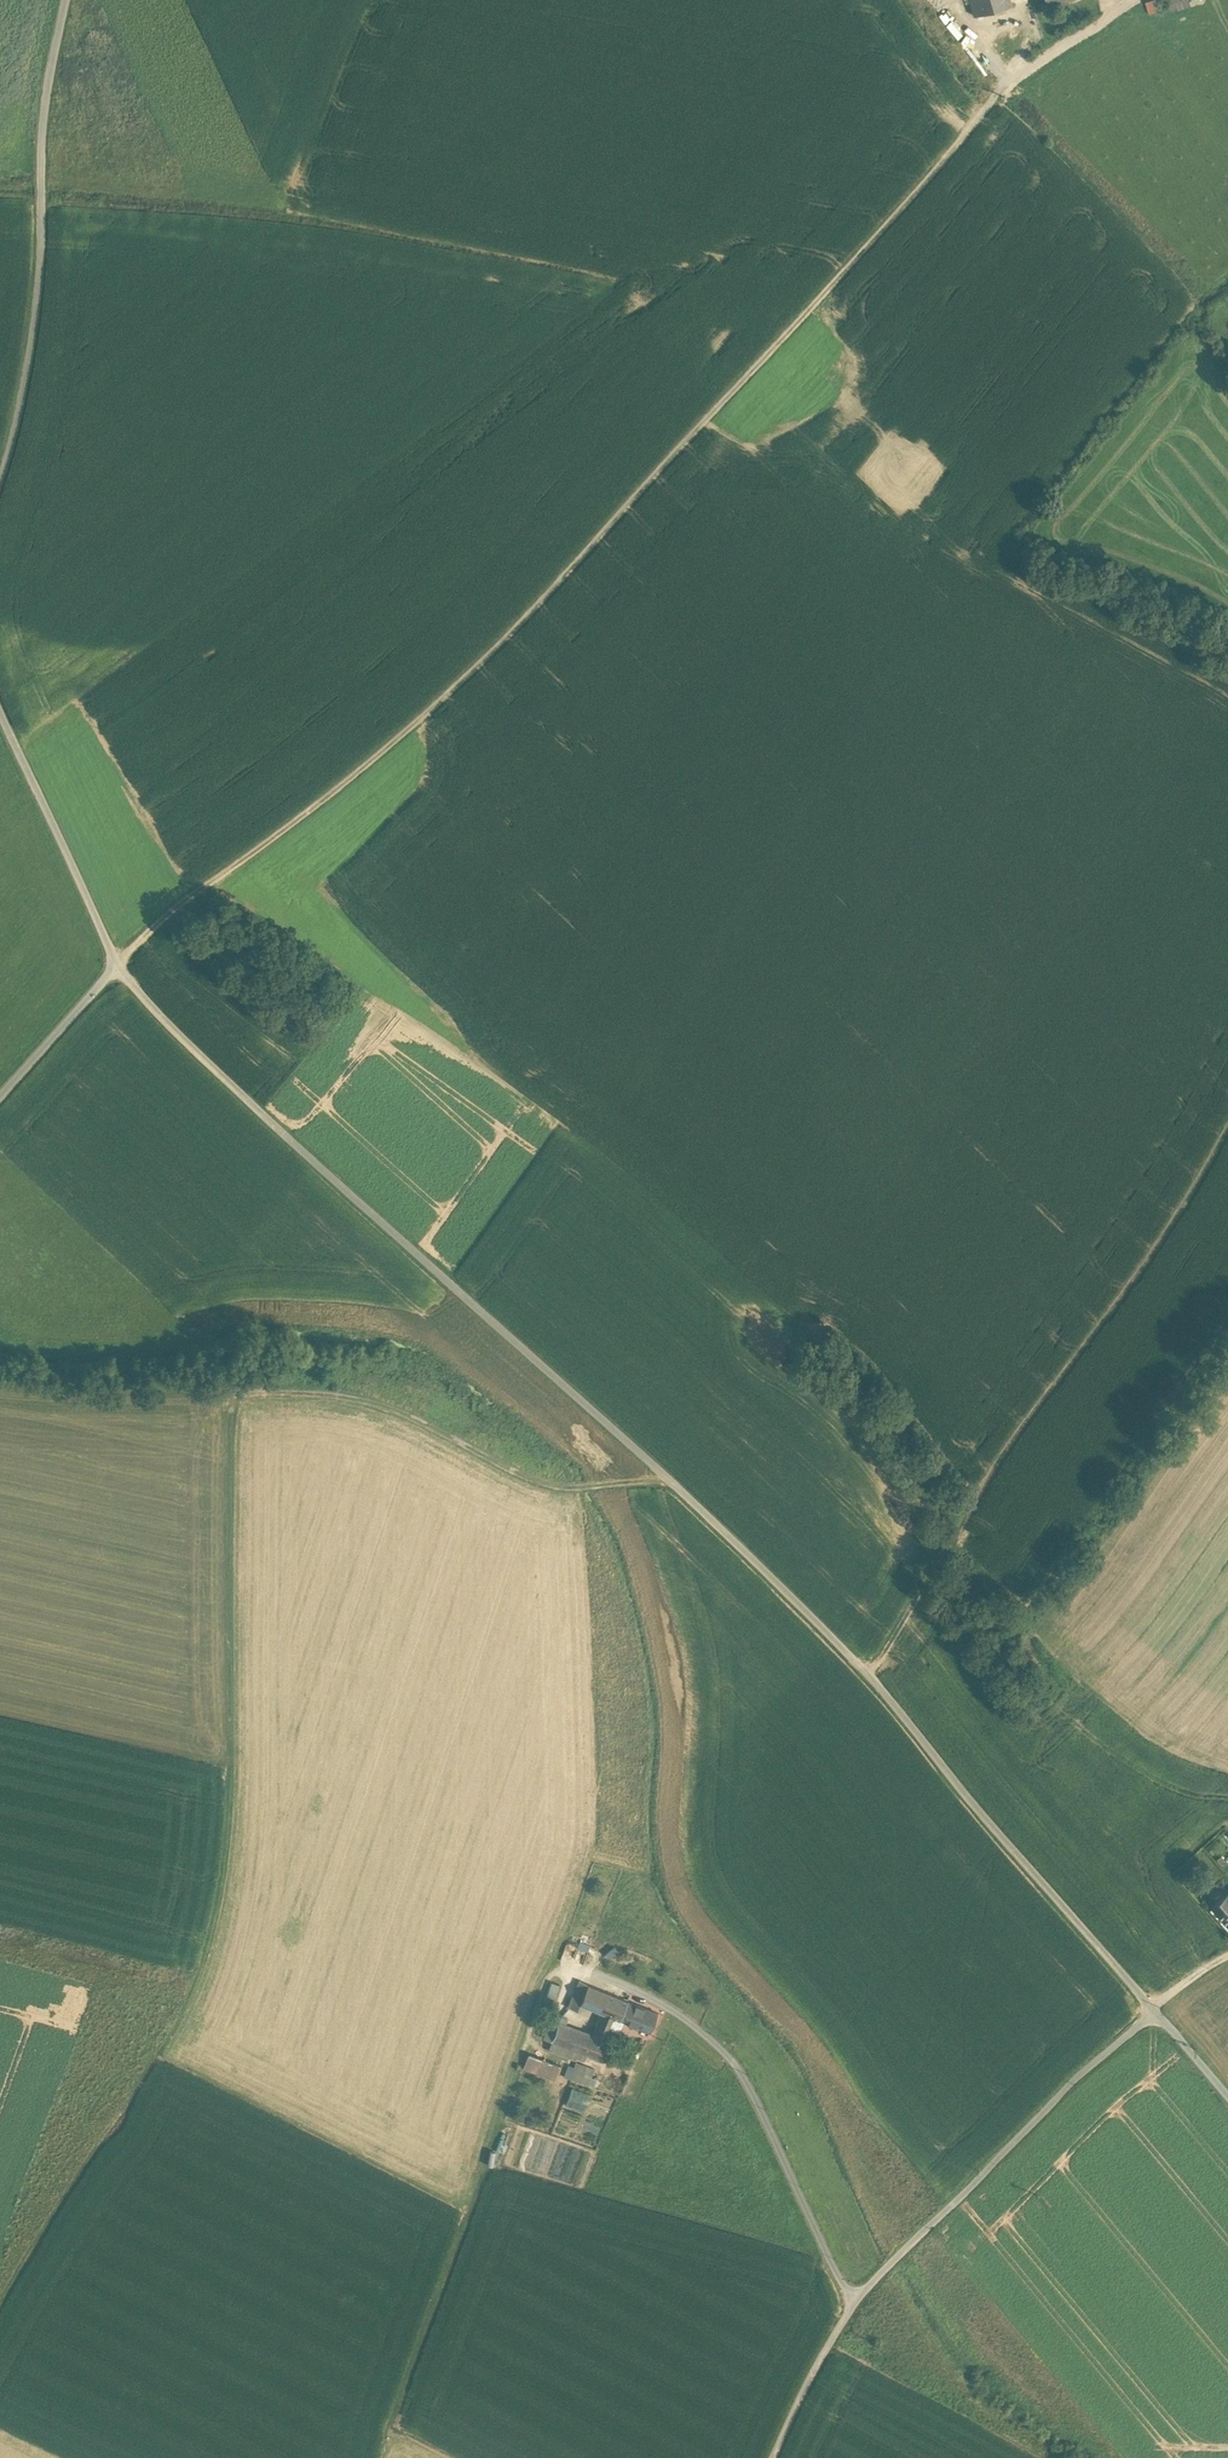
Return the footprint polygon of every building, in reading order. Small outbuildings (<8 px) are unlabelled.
[(976,15),(977,15),(1012,5),(1011,0),(972,0),(976,15)] [(1146,1),(1150,13),(1162,9),(1159,0),(1150,0),(1146,1)] [(1171,9),(1190,3),(1189,0),(1168,0),(1171,9)] [(1213,1906),(1227,1924),(1227,1893),(1213,1906)] [(575,1946),(587,1949),(588,1943),(566,1938),(563,1953),(573,1955),(575,1946)] [(627,1999),(579,1980),(568,2006),(569,2007),(570,2006),(580,2010),(583,2004),(604,2012),(620,2019),(620,2018),(627,2000),(627,1999)] [(552,1981),(544,2004),(550,2006),(552,2001),(553,2001),(559,1983),(552,1981)] [(657,2012),(627,2000),(620,2018),(624,2020),(649,2030),(657,2012)] [(561,2015),(551,2012),(542,2036),(551,2040),(558,2021),(561,2015)] [(620,2019),(604,2012),(599,2022),(597,2021),(592,2034),(578,2056),(584,2059),(586,2053),(598,2057),(609,2027),(620,2031),(624,2020),(620,2019)] [(567,2018),(562,2015),(562,2014),(561,2014),(561,2015),(558,2021),(563,2023),(563,2022),(565,2023),(567,2018)] [(563,2023),(558,2021),(551,2040),(548,2049),(576,2059),(578,2056),(592,2034),(563,2023)] [(561,2065),(529,2053),(523,2068),(555,2079),(561,2065)] [(594,2068),(577,2061),(571,2077),(588,2083),(594,2068)] [(591,2093),(572,2087),(565,2104),(584,2111),(591,2093)]
